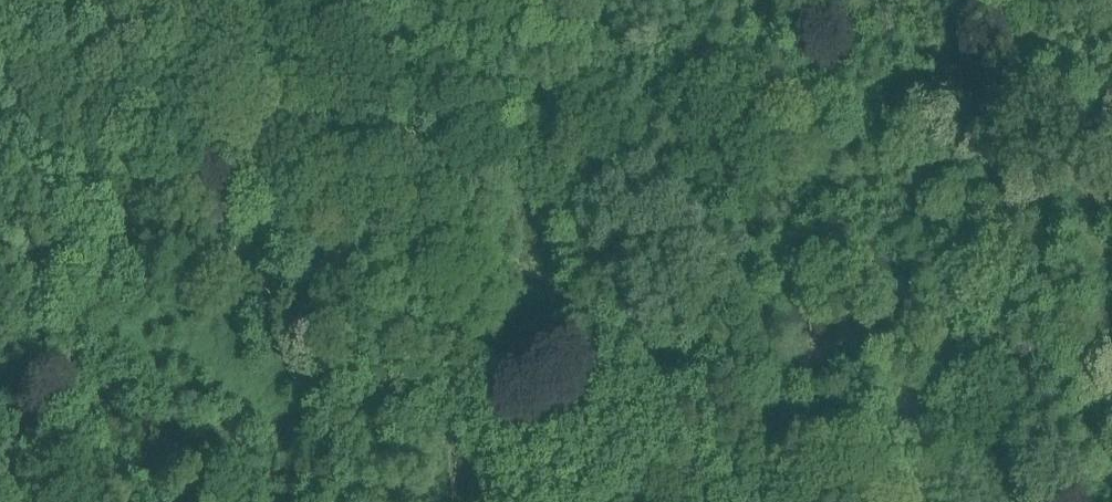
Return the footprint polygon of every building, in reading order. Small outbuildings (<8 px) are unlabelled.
[(1087,321),(1081,313),(1073,319),(1078,327),(1087,321)] [(1075,334),(1067,322),(1060,327),(1068,339),(1075,334)]
